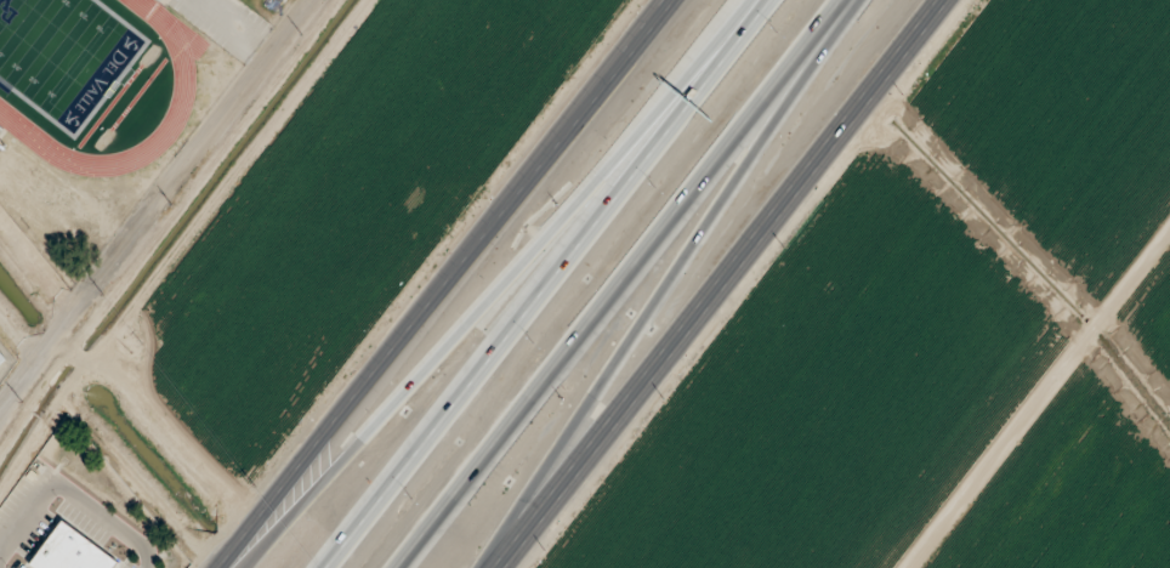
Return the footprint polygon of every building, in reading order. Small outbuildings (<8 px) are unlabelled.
[(28,567),(115,567),(120,560),(59,518),(26,566),(28,567)]
